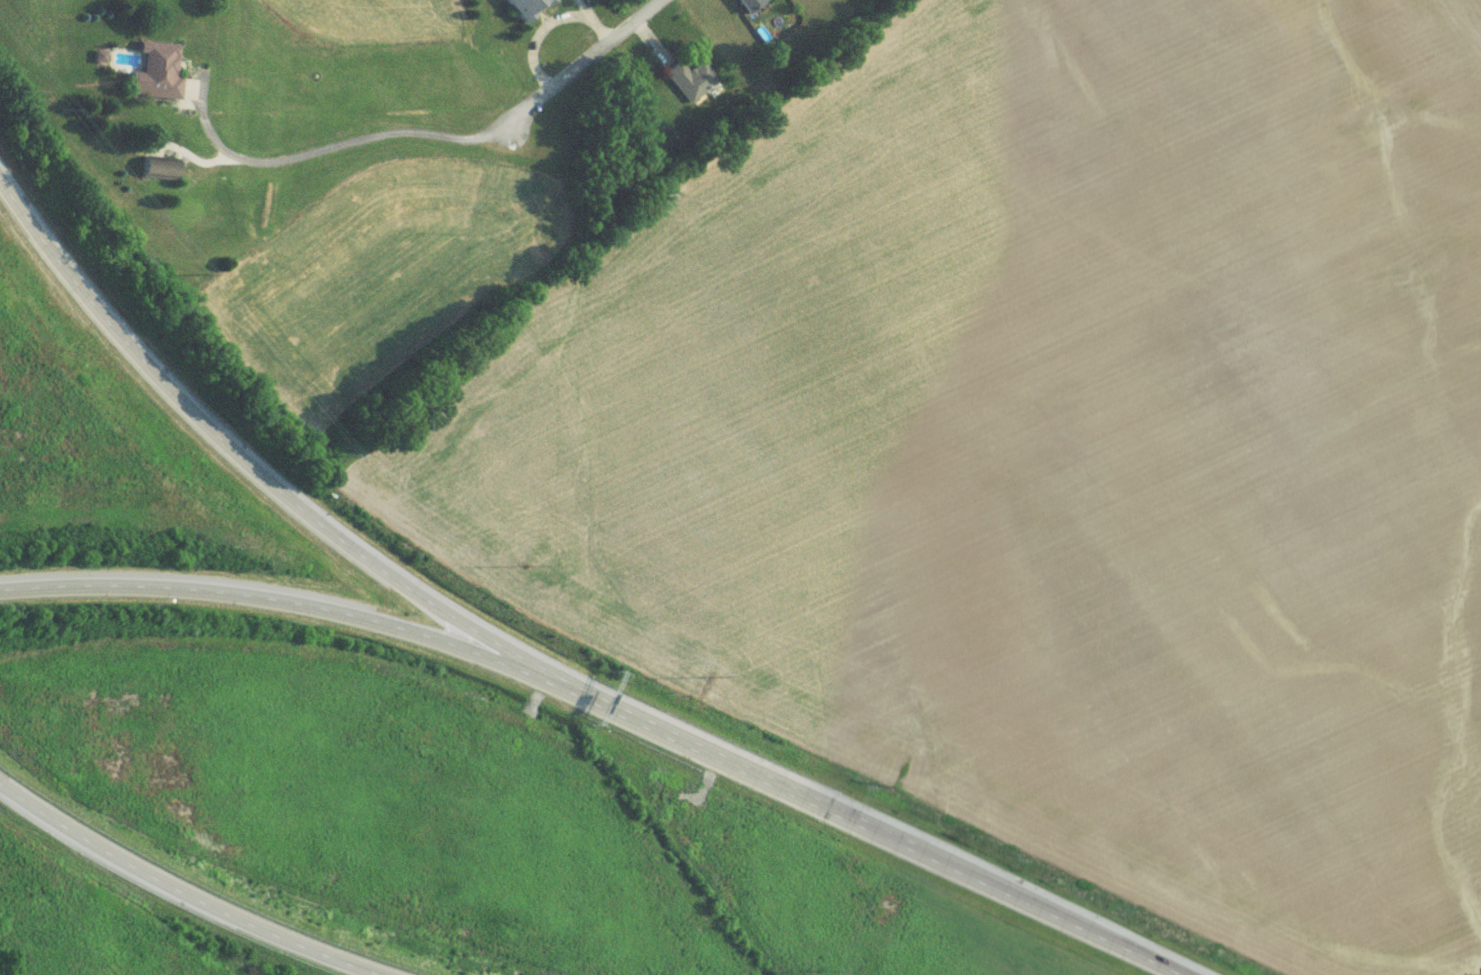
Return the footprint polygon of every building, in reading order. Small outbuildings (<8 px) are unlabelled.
[(559,0),(504,0),(498,5),(517,31),(559,0)] [(741,22),(775,1),(774,0),(728,0),(741,22)]
